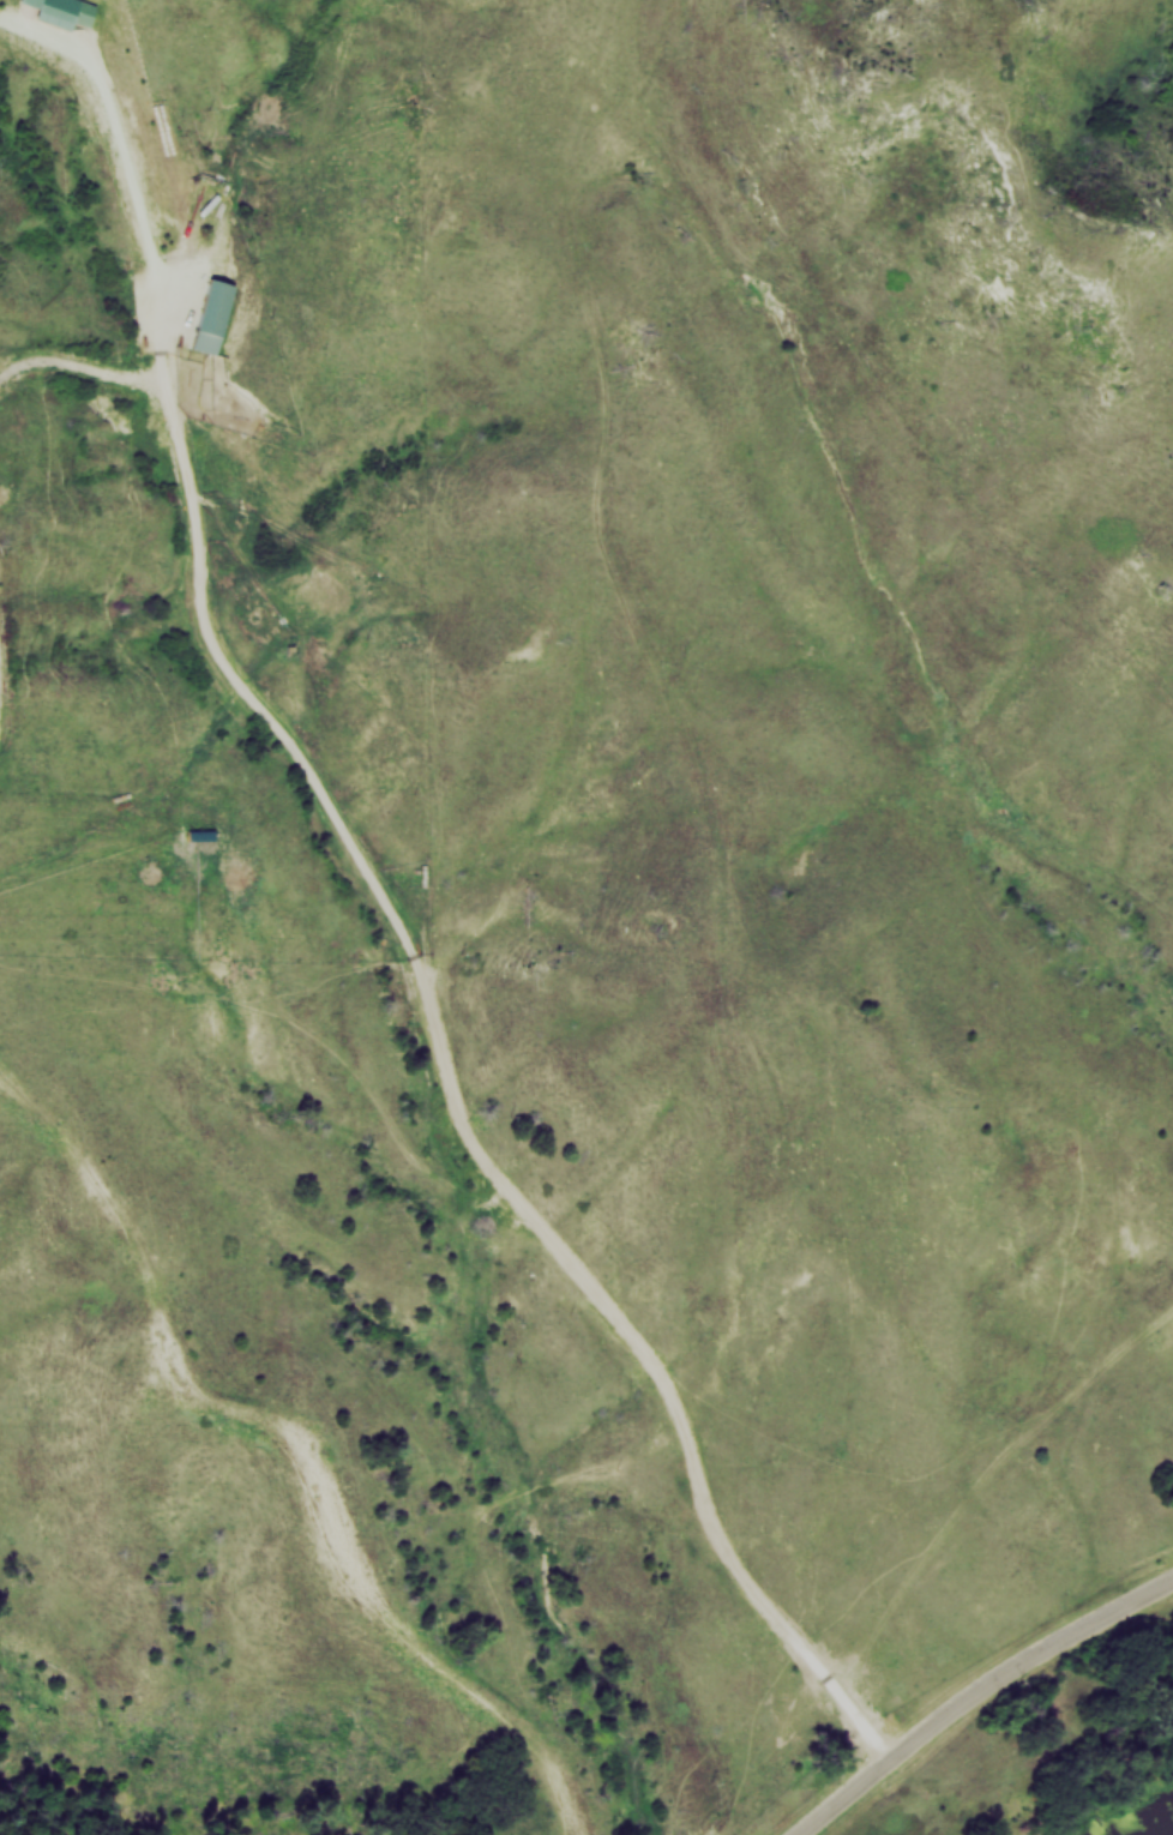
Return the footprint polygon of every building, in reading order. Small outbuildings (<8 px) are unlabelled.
[(236,284),(207,278),(191,348),(219,355),(236,284)] [(217,840),(217,830),(189,830),(189,840),(217,840)]
